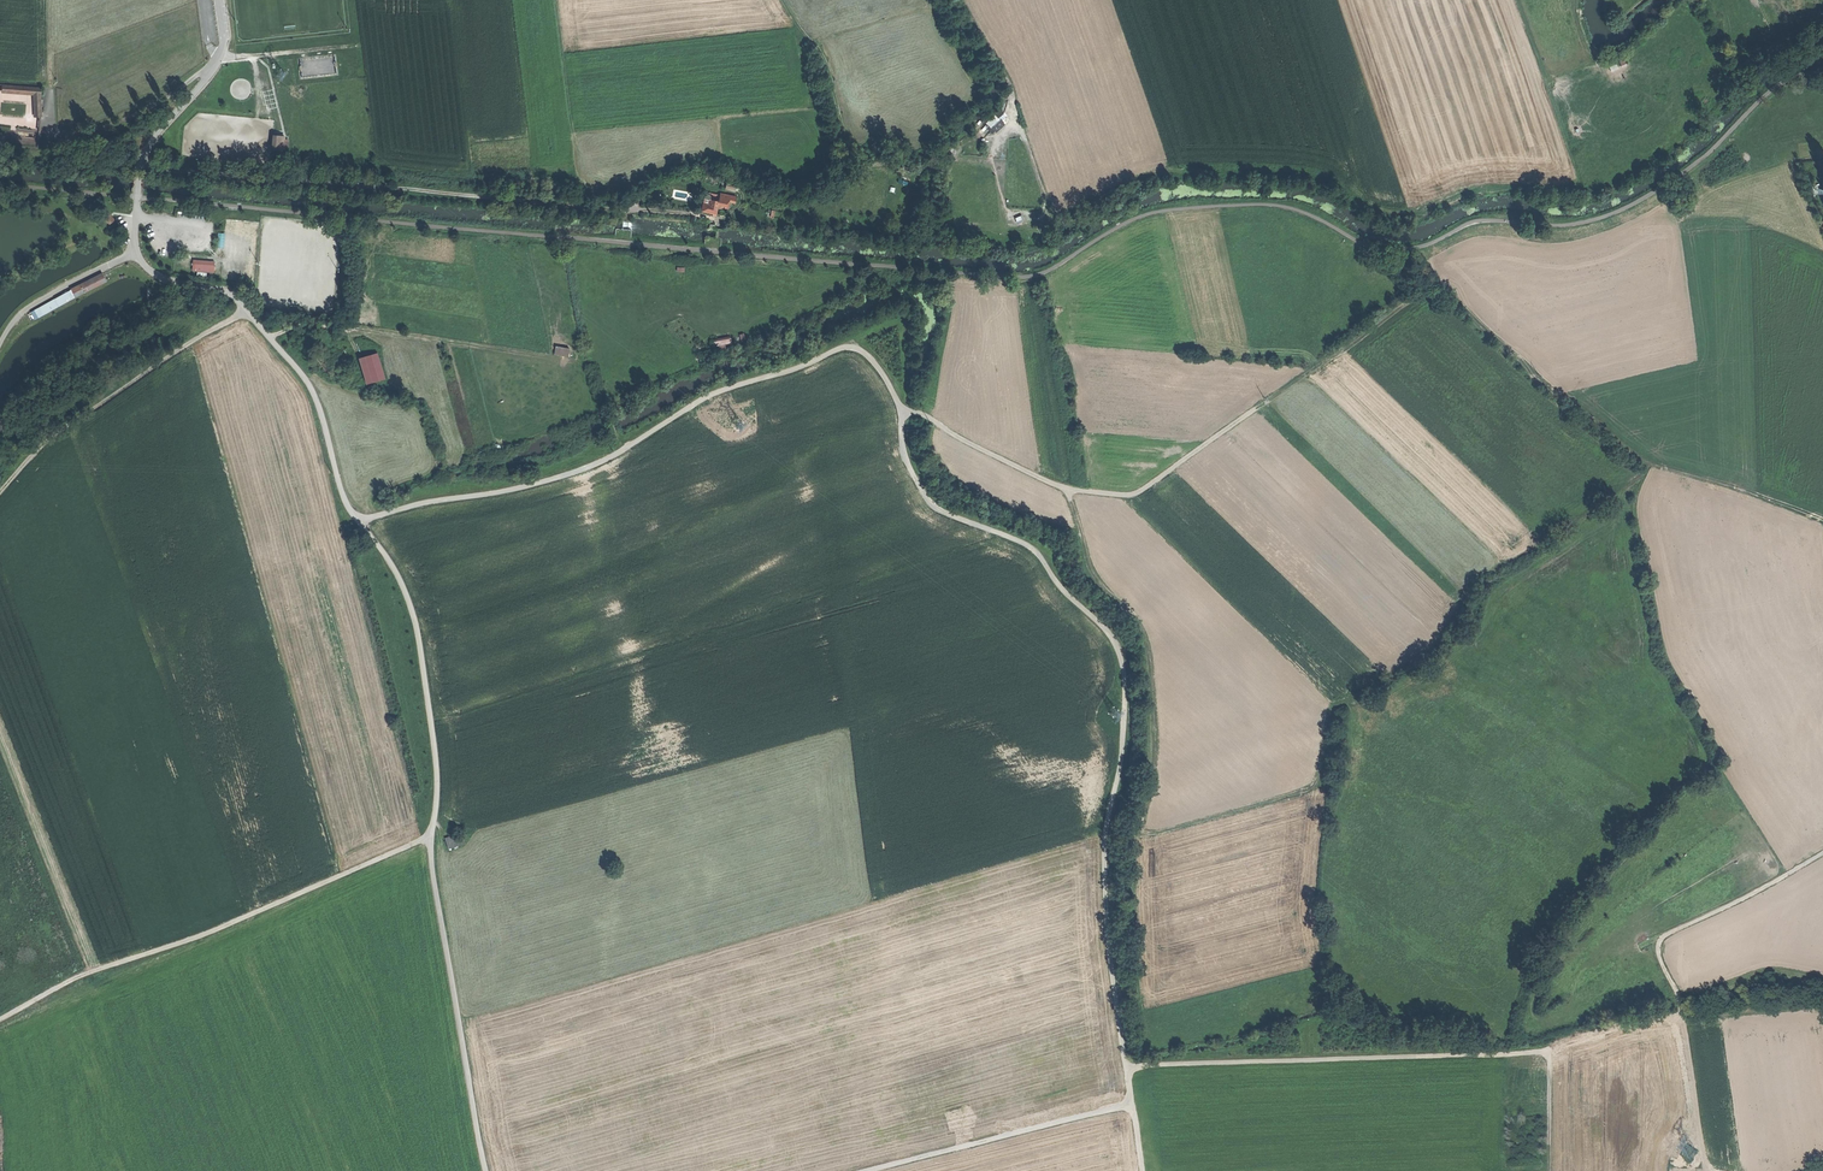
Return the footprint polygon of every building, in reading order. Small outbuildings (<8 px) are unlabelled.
[(1612,71),(1620,68),(1617,63),(1610,66),(1612,71)] [(40,88),(2,85),(1,90),(32,93),(40,93),(40,88)] [(42,117),(40,93),(32,93),(32,95),(33,118),(42,117)] [(1007,117),(1000,110),(991,119),(992,120),(985,126),(992,133),(995,131),(996,132),(1005,124),(1002,121),(1007,117)] [(720,194),(719,200),(728,202),(735,203),(737,197),(720,194)] [(719,200),(719,203),(718,207),(727,209),(728,202),(719,200)] [(701,213),(716,216),(718,207),(709,206),(703,204),(702,209),(701,213)] [(105,218),(108,222),(110,221),(111,223),(114,220),(109,214),(105,218)] [(215,246),(224,248),(227,233),(218,231),(215,246)] [(1409,253),(1397,254),(1398,265),(1409,264),(1409,253)] [(59,298),(63,305),(106,283),(103,276),(59,298)] [(50,311),(63,305),(59,298),(47,304),(50,311)] [(42,315),(50,311),(47,304),(39,308),(42,314),(42,315)] [(711,341),(712,347),(732,343),(731,337),(711,341)] [(557,345),(555,354),(570,357),(572,348),(557,345)] [(378,354),(365,358),(373,383),(385,380),(378,354)] [(462,844),(459,833),(446,837),(449,848),(462,844)]
